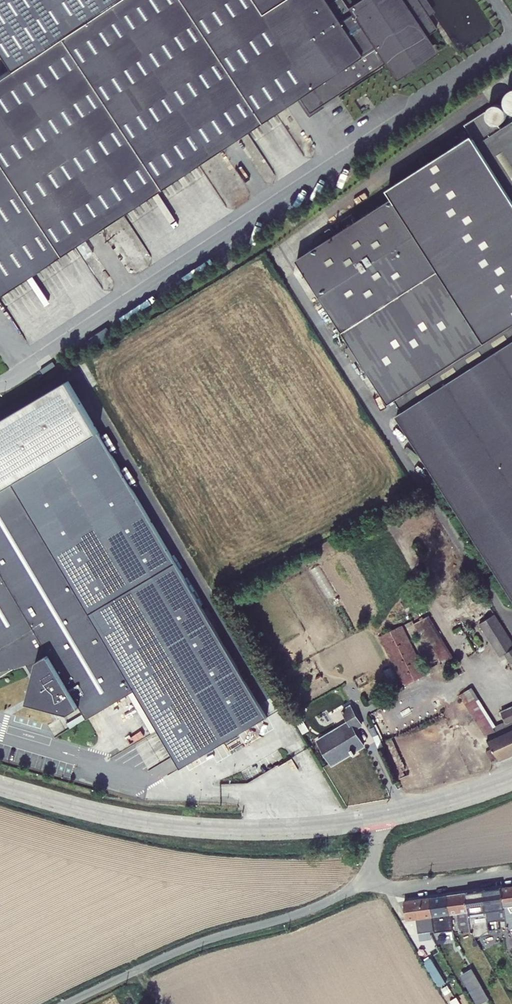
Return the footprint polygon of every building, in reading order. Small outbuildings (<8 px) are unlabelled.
[(9,70),(0,77),(0,293),(288,103),(290,105),(297,100),(308,116),(324,106),(322,104),(384,63),(395,79),(437,52),(426,35),(436,29),(428,16),(435,11),(427,0),(357,0),(347,7),(343,0),(0,0),(0,56),(9,70)] [(297,260),(389,403),(395,399),(403,411),(397,415),(511,595),(511,122),(501,129),(490,112),(486,111),(465,125),(472,135),(388,189),(393,198),(297,260)] [(343,168),(339,181),(348,183),(352,171),(343,168)] [(85,241),(76,246),(85,259),(93,253),(85,241)] [(107,327),(85,342),(89,349),(112,334),(107,327)] [(0,421),(0,676),(14,668),(27,664),(34,676),(28,701),(52,708),(58,718),(68,712),(70,712),(80,706),(87,718),(128,694),(135,690),(158,730),(181,768),(267,717),(68,380),(0,421)] [(420,541),(413,545),(419,555),(426,551),(420,541)] [(416,596),(402,604),(408,614),(422,607),(416,596)] [(479,624),(501,657),(504,655),(511,668),(511,642),(494,614),(479,624)] [(443,663),(440,664),(444,670),(446,669),(445,668),(457,661),(455,656),(454,657),(429,615),(415,623),(413,620),(405,624),(407,627),(413,624),(425,644),(430,640),(443,663)] [(402,687),(426,675),(403,625),(378,637),(381,643),(381,642),(402,687)] [(453,665),(447,668),(453,679),(459,675),(453,665)] [(459,695),(492,748),(488,751),(493,763),(511,755),(511,706),(501,711),(504,721),(495,725),(472,687),(459,695)] [(152,734),(158,730),(135,690),(128,694),(152,734)] [(355,730),(364,725),(351,704),(341,710),(347,721),(317,739),(332,764),(352,752),(353,754),(356,753),(355,750),(364,745),(355,730)] [(303,734),(310,730),(299,712),(292,716),(303,734)] [(374,726),(369,728),(378,748),(383,746),(399,779),(409,774),(392,737),(381,740),(374,726)] [(506,919),(506,925),(510,931),(511,929),(511,886),(501,888),(506,919)] [(501,888),(483,890),(487,922),(506,919),(501,888)] [(466,893),(471,930),(475,937),(492,934),(488,927),(487,922),(483,890),(466,893)] [(448,895),(451,914),(457,913),(459,932),(471,930),(466,893),(448,895)] [(448,895),(430,898),(433,917),(451,914),(448,895)] [(417,919),(433,917),(430,898),(404,901),(407,920),(417,919)] [(451,914),(433,917),(435,930),(435,932),(453,930),(451,914)] [(433,917),(417,919),(420,940),(431,939),(430,931),(435,930),(433,917)] [(431,957),(423,962),(439,987),(446,982),(431,957)] [(460,974),(477,1003),(481,1003),(489,999),(472,968),(460,974)]
